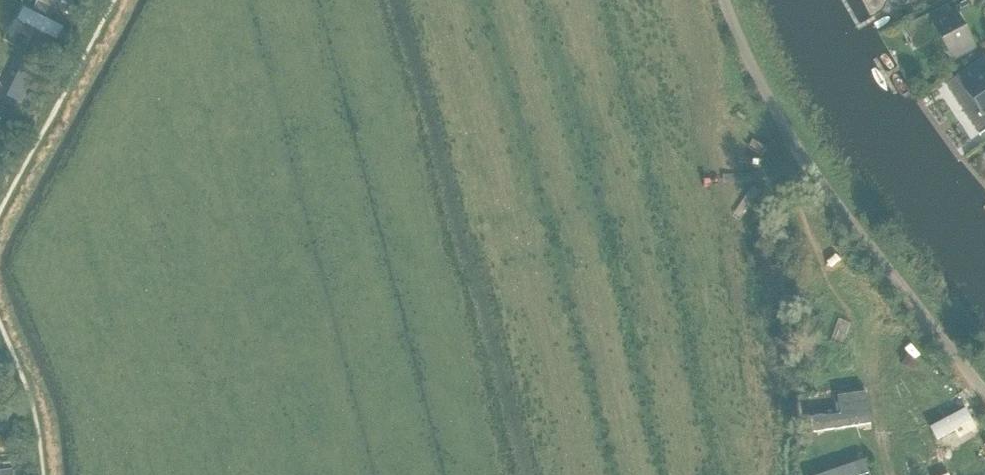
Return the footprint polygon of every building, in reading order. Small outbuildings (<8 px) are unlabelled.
[(19,17),(60,37),(67,24),(25,3),(19,17)] [(951,16),(945,5),(904,27),(910,39),(935,26),(941,37),(939,38),(944,46),(945,46),(952,57),(972,46),(955,14),(951,16)] [(983,59),(960,75),(967,85),(972,82),(984,102),(984,61),(983,59)] [(842,412),(810,416),(813,432),(871,423),(866,390),(839,394),(842,412)] [(963,406),(930,428),(940,443),(973,421),(963,406)] [(816,474),(870,474),(864,458),(816,474)]
